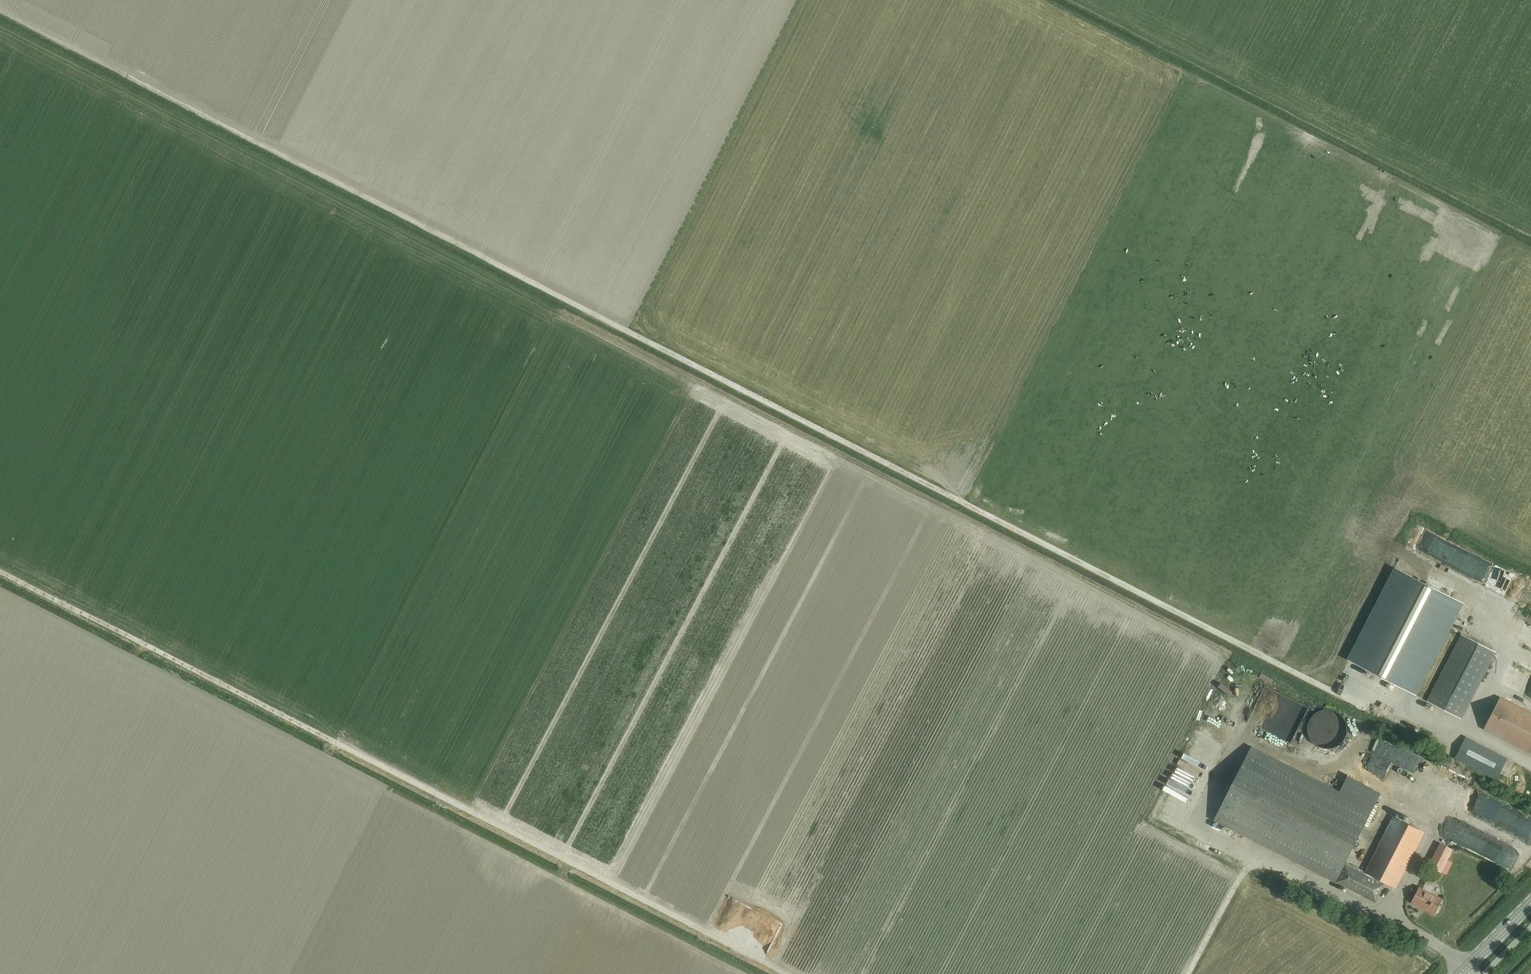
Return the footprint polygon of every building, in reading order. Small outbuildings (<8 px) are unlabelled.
[(1396,569),(1349,659),(1415,693),(1462,603),(1396,569)] [(1462,718),(1495,653),(1461,635),(1428,700),(1462,718)] [(1500,697),(1484,729),(1530,753),(1530,713),(1500,697)] [(1201,729),(1219,735),(1221,729),(1203,722),(1201,729)] [(1198,731),(1194,739),(1202,743),(1206,736),(1198,731)] [(1497,779),(1507,758),(1466,737),(1455,757),(1497,779)] [(1345,861),(1373,808),(1253,745),(1215,818),(1335,881),(1345,861)] [(1177,768),(1174,775),(1195,784),(1198,778),(1177,768)] [(1175,782),(1172,787),(1190,798),(1193,793),(1175,782)] [(1386,881),(1385,882),(1396,887),(1425,832),(1393,816),(1365,870),(1386,881)] [(1437,878),(1446,861),(1435,855),(1426,872),(1437,878)] [(1386,881),(1365,870),(1345,861),(1335,881),(1375,902),(1385,882),(1386,881)] [(1489,895),(1492,898),(1503,887),(1500,884),(1489,895)] [(1435,914),(1443,898),(1419,887),(1411,902),(1435,914)]
